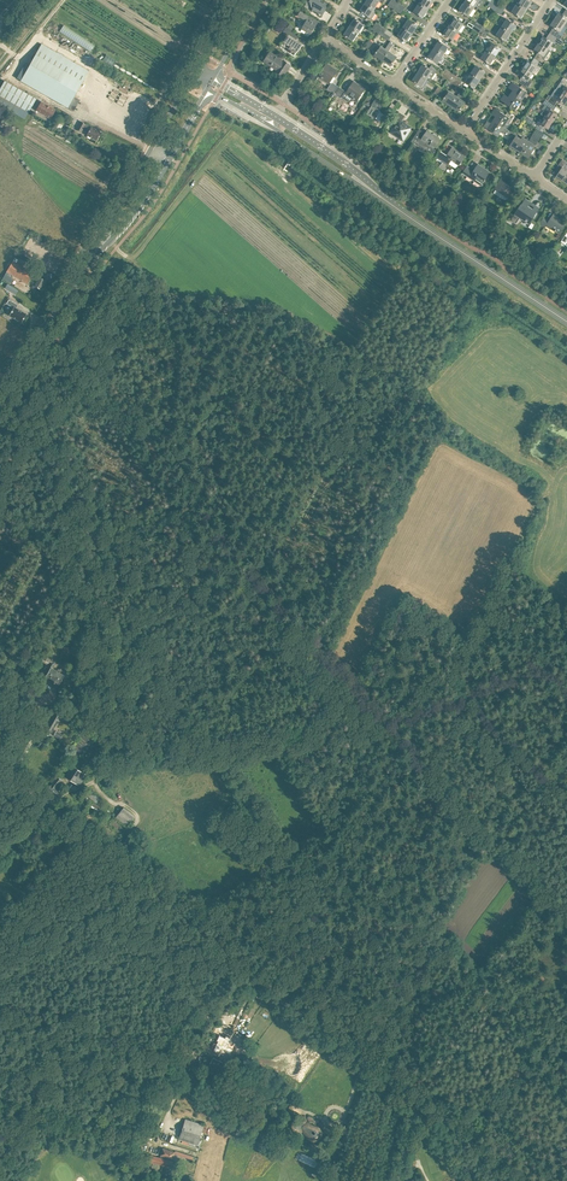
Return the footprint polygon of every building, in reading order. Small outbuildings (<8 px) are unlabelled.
[(311,1),(313,10),(316,12),(316,14),(318,15),(319,14),(320,15),(322,16),(329,4),(321,0),(311,0),(311,1)] [(380,0),(368,0),(366,3),(375,9),(380,0)] [(419,3),(428,9),(434,1),(431,0),(422,0),(419,3)] [(520,1),(518,4),(527,10),(532,2),(530,0),(520,0),(520,1)] [(397,6),(390,1),(388,5),(395,10),(397,6)] [(474,8),(465,2),(460,10),(462,12),(463,13),(463,12),(469,16),(474,8)] [(497,6),(490,2),(488,5),(494,10),(497,6)] [(375,9),(366,3),(360,11),(363,12),(362,12),(364,13),(368,16),(367,17),(371,19),(373,19),(376,14),(375,12),(376,10),(375,9)] [(423,17),(428,9),(419,3),(414,11),(420,15),(419,16),(421,16),(423,17)] [(521,18),(527,10),(518,4),(512,11),(518,15),(518,16),(519,17),(519,16),(521,18)] [(404,10),(397,6),(395,10),(401,14),(404,10)] [(564,15),(559,12),(555,19),(565,25),(566,27),(566,10),(564,15)] [(301,11),(298,15),(307,20),(302,29),(306,31),(307,32),(306,34),(309,36),(310,33),(311,34),(319,21),(310,16),(301,11)] [(458,20),(458,19),(457,19),(455,18),(449,26),(458,31),(464,23),(458,20)] [(514,23),(513,22),(507,18),(502,27),(511,33),(516,25),(514,23)] [(359,21),(358,20),(357,20),(355,19),(350,27),(359,33),(364,25),(359,21)] [(565,25),(555,19),(551,26),(554,28),(551,33),(550,32),(550,33),(560,40),(562,36),(559,34),(565,25)] [(416,24),(414,23),(409,20),(403,28),(412,34),(418,26),(415,24),(416,24)] [(376,22),(374,25),(381,30),(383,27),(376,22)] [(381,30),(374,25),(372,29),(379,34),(381,30)] [(506,41),(511,33),(502,27),(500,25),(497,29),(499,30),(497,34),(503,38),(502,39),(503,40),(506,41)] [(458,31),(449,26),(444,34),(446,35),(447,36),(448,36),(453,39),(458,31)] [(359,33),(350,27),(344,35),(347,36),(346,37),(348,37),(353,41),(359,33)] [(382,36),(384,32),(386,29),(383,27),(381,30),(379,34),(374,40),(377,42),(381,35),(382,36)] [(303,44),(297,40),(299,36),(287,28),(284,32),(289,35),(281,47),(289,53),(294,56),(297,51),(298,52),(303,45),(304,45),(303,44)] [(407,42),(412,34),(403,28),(398,36),(404,39),(403,40),(405,41),(405,40),(407,42)] [(393,33),(386,29),(384,32),(391,37),(393,33)] [(391,37),(384,32),(382,36),(388,40),(391,37)] [(563,42),(560,40),(550,33),(549,34),(550,34),(547,39),(543,36),(539,43),(549,49),(552,45),(554,46),(556,42),(561,45),(563,42)] [(368,49),(373,42),(369,40),(365,47),(368,49)] [(491,40),(489,40),(486,45),(486,46),(488,48),(487,50),(496,56),(501,48),(499,47),(499,46),(498,46),(493,43),(494,42),(491,40)] [(443,43),(442,42),(441,42),(439,41),(434,49),(443,55),(448,47),(443,43)] [(549,49),(539,43),(535,50),(539,52),(535,57),(544,63),(546,60),(543,57),(549,49)] [(74,111),(80,100),(74,97),(89,71),(42,44),(21,81),(74,111)] [(383,60),(389,51),(378,44),(375,48),(378,50),(377,52),(377,51),(376,53),(375,55),(383,60)] [(461,45),(459,49),(466,53),(468,49),(461,45)] [(443,55),(434,49),(429,57),(431,58),(431,59),(432,60),(432,59),(437,63),(443,55)] [(490,64),(496,56),(487,50),(481,58),(487,62),(488,63),(490,64)] [(397,57),(392,53),(389,51),(383,60),(391,66),(393,63),(393,64),(394,62),(393,62),(397,57)] [(291,65),(286,62),(284,60),(271,52),(265,61),(271,66),(272,65),(273,65),(278,68),(276,71),(284,76),(291,65)] [(542,67),(544,63),(535,57),(535,58),(534,58),(535,58),(532,63),(527,60),(523,67),(533,73),(539,65),(542,67)] [(327,64),(319,75),(322,77),(323,78),(331,83),(327,89),(334,94),(339,87),(333,82),(336,78),(334,76),(338,71),(327,64)] [(427,67),(427,66),(426,65),(426,66),(424,64),(418,72),(427,78),(431,80),(438,70),(431,66),(430,68),(427,67)] [(483,70),(482,69),(476,65),(471,73),(480,79),(485,72),(483,70)] [(533,73),(523,67),(518,74),(523,77),(519,81),(519,82),(528,88),(532,82),(528,80),(533,73)] [(427,78),(418,72),(413,80),(415,82),(416,83),(422,86),(427,78)] [(450,76),(444,72),(441,75),(448,80),(450,76)] [(451,82),(454,78),(456,75),(453,73),(450,76),(448,80),(451,82)] [(475,88),(480,79),(471,73),(466,81),(471,85),(471,86),(472,87),(473,86),(475,88)] [(564,77),(561,83),(556,89),(561,93),(566,97),(566,79),(564,77)] [(460,83),(454,78),(451,82),(458,86),(460,83)] [(36,99),(5,81),(0,89),(0,95),(29,112),(36,99)] [(354,82),(350,87),(345,94),(356,102),(365,89),(354,82)] [(528,92),(518,86),(513,82),(509,88),(513,91),(511,94),(522,101),(528,92)] [(442,88),(438,86),(433,93),(437,96),(442,88)] [(346,91),(339,87),(334,94),(341,98),(346,91)] [(566,100),(566,97),(561,93),(556,89),(551,97),(549,95),(546,99),(555,105),(559,100),(564,104),(566,100)] [(457,97),(449,91),(445,97),(444,98),(445,98),(443,100),(451,106),(457,97)] [(460,93),(457,97),(451,106),(459,111),(461,109),(462,108),(461,108),(465,102),(464,102),(465,100),(466,100),(466,95),(464,96),(460,93)] [(522,101),(511,94),(509,97),(505,95),(501,100),(516,110),(522,101)] [(377,97),(374,101),(374,100),(369,96),(364,103),(369,106),(372,102),(373,102),(371,105),(372,105),(367,113),(374,118),(376,114),(378,115),(376,118),(382,122),(383,120),(386,115),(379,111),(385,102),(377,97)] [(552,111),(555,105),(546,99),(543,104),(546,105),(543,110),(544,110),(542,114),(546,117),(553,122),(555,118),(556,118),(556,117),(557,115),(558,115),(552,111)] [(41,102),(36,110),(51,118),(56,110),(41,102)] [(512,119),(501,112),(496,108),(492,114),(496,117),(494,120),(504,127),(506,123),(508,125),(512,119)] [(399,112),(396,117),(393,121),(396,124),(391,132),(403,140),(408,133),(411,128),(402,122),(405,116),(399,112)] [(548,128),(553,122),(546,117),(544,121),(540,118),(537,123),(535,122),(532,120),(530,124),(532,125),(537,129),(537,128),(539,130),(542,125),(549,129),(548,128)] [(510,130),(504,127),(494,120),(492,123),(488,121),(484,126),(498,136),(500,132),(502,133),(507,134),(510,130)] [(81,121),(78,127),(76,129),(82,132),(84,127),(89,130),(86,135),(96,140),(101,132),(91,127),(86,124),(81,121)] [(533,147),(535,145),(535,146),(539,140),(544,133),(539,130),(537,128),(537,129),(532,136),(529,141),(521,152),(521,153),(522,151),(524,152),(523,154),(529,157),(535,148),(533,147)] [(419,129),(416,134),(412,140),(427,150),(434,155),(437,151),(434,149),(437,144),(440,139),(427,130),(425,133),(419,129)] [(521,152),(529,141),(523,137),(522,139),(514,134),(511,139),(513,141),(511,145),(516,149),(517,148),(522,151),(521,152)] [(441,151),(437,156),(436,158),(443,162),(442,164),(439,167),(444,170),(451,160),(459,166),(466,156),(452,147),(447,155),(441,151)] [(566,174),(566,165),(565,164),(566,162),(562,160),(554,173),(557,175),(557,176),(558,175),(563,179),(566,174)] [(467,165),(464,170),(463,173),(481,185),(486,177),(490,172),(485,169),(485,170),(477,166),(473,172),(469,170),(471,168),(467,165)] [(419,167),(416,171),(423,176),(426,172),(419,167)] [(501,179),(497,184),(495,189),(496,190),(494,192),(504,198),(509,198),(515,189),(501,179)] [(537,206),(536,205),(535,206),(525,200),(511,220),(517,223),(521,217),(526,220),(524,223),(526,224),(528,221),(530,223),(536,214),(539,208),(539,209),(536,207),(537,206)] [(544,217),(541,222),(550,228),(551,228),(556,231),(556,230),(560,233),(566,223),(554,214),(549,220),(544,217)] [(34,273),(29,270),(13,261),(9,268),(7,271),(28,284),(34,273)] [(3,278),(2,279),(11,284),(14,279),(11,278),(13,275),(7,272),(3,278)] [(40,291),(46,281),(39,276),(37,279),(35,278),(34,280),(36,281),(32,287),(40,291)] [(7,284),(5,288),(13,293),(16,289),(7,284)] [(18,305),(9,299),(7,303),(14,307),(9,315),(22,322),(26,314),(16,308),(18,305)] [(43,660),(49,663),(53,655),(47,652),(43,660)] [(57,687),(64,675),(66,672),(60,669),(60,670),(58,669),(57,671),(52,668),(54,665),(52,664),(45,676),(53,680),(53,681),(53,682),(54,682),(53,684),(53,686),(55,687),(57,687)] [(61,720),(64,715),(56,711),(46,727),(49,729),(48,732),(51,733),(59,719),(61,720)] [(67,724),(83,734),(85,731),(69,721),(67,724)] [(74,748),(83,755),(93,743),(84,735),(74,748)] [(94,765),(105,750),(101,747),(90,762),(94,765)] [(70,756),(76,761),(81,755),(75,750),(70,756)] [(73,765),(69,772),(65,777),(78,785),(80,785),(87,774),(73,765)] [(47,789),(56,797),(60,792),(58,790),(59,789),(56,787),(62,780),(57,777),(47,789)] [(127,826),(135,816),(123,807),(116,817),(127,826)] [(198,1015),(197,1018),(205,1022),(208,1015),(200,1011),(199,1013),(198,1015)] [(232,1039),(226,1035),(225,1037),(219,1035),(216,1040),(222,1043),(219,1048),(226,1052),(232,1039)] [(178,1052),(176,1057),(184,1061),(186,1056),(178,1052)] [(185,1119),(179,1139),(182,1140),(182,1143),(188,1145),(189,1142),(197,1145),(203,1125),(191,1121),(185,1119)] [(292,1125),(292,1126),(292,1127),(292,1128),(293,1128),(293,1129),(294,1129),(294,1130),(295,1130),(296,1130),(297,1130),(300,1130),(301,1129),(302,1129),(303,1130),(303,1129),(303,1130),(304,1130),(305,1130),(305,1131),(306,1131),(306,1132),(306,1133),(307,1133),(308,1135),(308,1136),(308,1137),(309,1138),(310,1139),(311,1139),(311,1140),(312,1140),(313,1140),(315,1140),(317,1140),(318,1139),(320,1138),(320,1136),(321,1135),(321,1134),(321,1133),(321,1132),(321,1131),(321,1130),(320,1130),(320,1129),(319,1128),(319,1127),(318,1127),(317,1127),(317,1126),(316,1126),(315,1126),(313,1126),(312,1126),(311,1125),(310,1125),(309,1125),(308,1124),(308,1123),(307,1123),(307,1122),(306,1122),(306,1121),(305,1121),(305,1120),(304,1120),(303,1120),(302,1120),(301,1120),(300,1120),(299,1120),(298,1120),(298,1121),(297,1121),(296,1121),(295,1121),(295,1122),(294,1122),(293,1123),(293,1124),(292,1124),(292,1125)] [(173,1158),(174,1154),(193,1160),(193,1157),(175,1151),(175,1152),(163,1148),(162,1148),(161,1148),(159,1154),(161,1155),(160,1158),(149,1155),(147,1161),(154,1163),(151,1171),(155,1172),(158,1164),(171,1168),(173,1162),(171,1161),(172,1158),(173,1158)]
